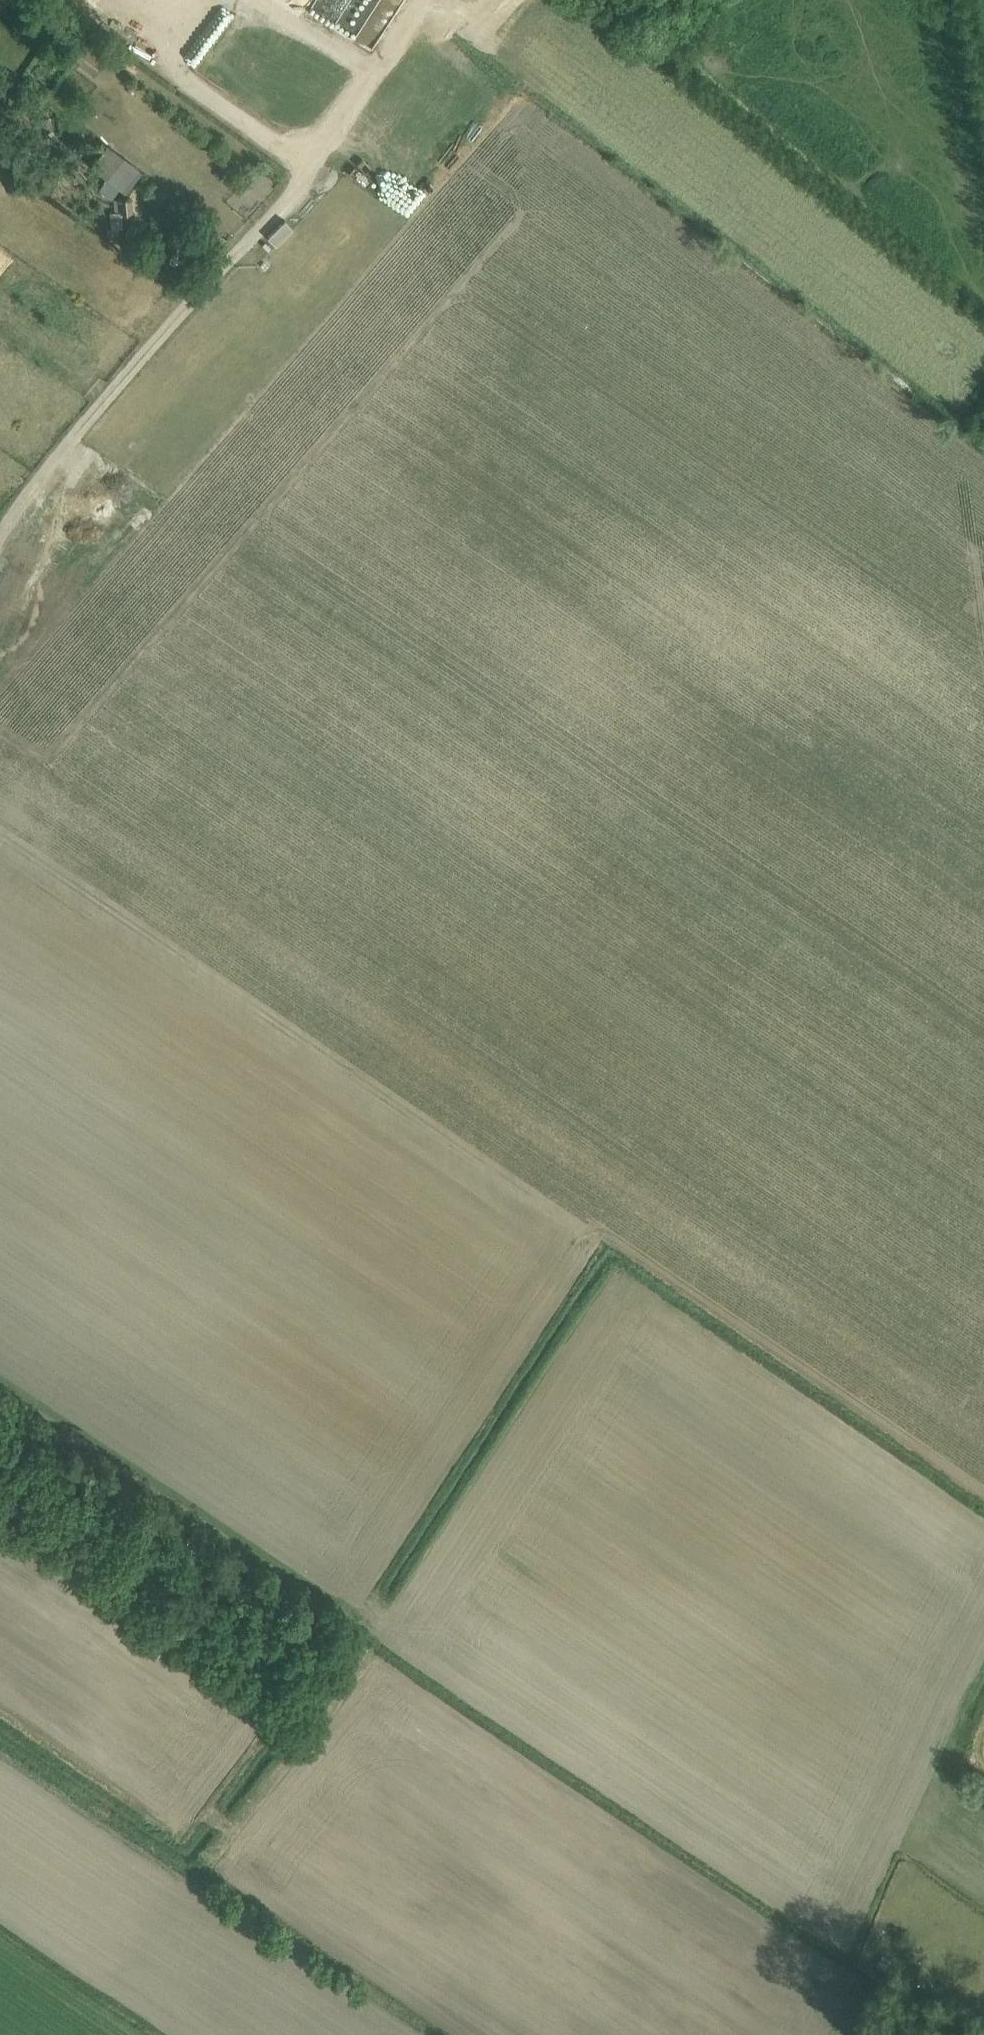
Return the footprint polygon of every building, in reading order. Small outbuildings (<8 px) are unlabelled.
[(105,145),(86,171),(120,197),(140,170),(141,169),(106,143),(105,145)] [(132,198),(117,200),(119,214),(133,213),(132,198)] [(215,229),(205,240),(215,250),(225,238),(215,229)]
